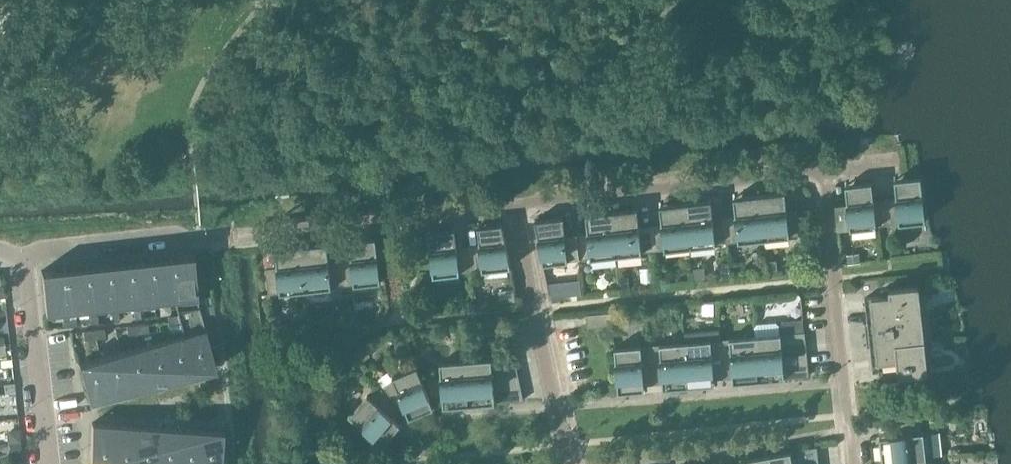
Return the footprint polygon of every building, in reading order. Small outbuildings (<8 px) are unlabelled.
[(896,197),(885,198),(888,224),(899,223),(926,220),(921,177),(903,179),(903,183),(895,184),(896,197)] [(888,224),(885,198),(874,199),(872,182),(854,184),(854,189),(846,190),(847,203),(836,204),(839,229),(850,228),(850,229),(877,226),(877,225),(888,224)] [(776,193),(759,195),(764,239),(790,236),(790,235),(801,234),(798,208),(787,210),(786,197),(777,198),(776,193)] [(735,215),(725,216),(727,242),(738,241),(764,239),(759,195),(742,197),(743,201),(734,202),(735,215)] [(702,201),(686,203),(690,247),(716,244),(716,243),(727,242),(725,216),(713,217),(712,205),(703,206),(702,201)] [(662,224),(651,225),(653,250),(665,249),(665,250),(690,247),(686,203),(668,205),(669,210),(660,211),(662,224)] [(629,209),(611,211),(616,255),(642,252),(642,251),(653,250),(651,225),(639,226),(638,213),(629,214),(629,209)] [(588,232),(577,233),(579,258),(591,257),(591,258),(616,255),(611,211),(594,213),(595,218),(586,219),(588,232)] [(579,258),(577,233),(565,234),(564,221),(555,222),(555,218),(535,220),(543,263),(568,260),(579,258)] [(479,244),(468,245),(471,270),(482,269),(482,270),(511,267),(502,223),(486,225),(487,230),(478,231),(479,244)] [(471,270),(468,245),(457,246),(456,233),(447,234),(446,229),(428,232),(433,276),(460,272),(471,270)] [(351,258),(340,259),(343,285),(354,283),(354,284),(381,281),(376,237),(358,239),(359,244),(350,245),(351,258)] [(306,290),(307,301),(344,297),(343,285),(340,259),(329,261),(328,248),(319,249),(318,244),(301,246),(306,290)] [(280,292),(306,290),(301,246),(284,248),(285,253),(276,253),(277,266),(266,267),(269,293),(280,292)] [(192,254),(171,256),(176,300),(175,300),(176,308),(176,309),(198,304),(192,254)] [(171,256),(149,258),(154,302),(175,300),(176,300),(171,256)] [(149,258),(128,261),(132,305),(154,302),(149,258)] [(778,269),(777,259),(767,260),(768,271),(778,269)] [(128,261),(106,263),(111,307),(132,305),(128,261)] [(106,263),(85,266),(90,309),(111,307),(106,263)] [(85,266),(63,268),(68,309),(68,312),(90,309),(85,266)] [(68,312),(68,309),(63,268),(41,270),(46,314),(68,312)] [(619,277),(620,289),(630,288),(629,276),(619,277)] [(865,297),(868,322),(929,315),(924,296),(919,297),(918,286),(891,289),(891,287),(889,287),(889,289),(883,290),(884,295),(865,297)] [(499,290),(501,300),(516,298),(514,288),(499,290)] [(183,333),(194,371),(194,374),(216,368),(198,304),(176,309),(177,314),(180,323),(183,333)] [(586,314),(588,327),(613,325),(612,311),(586,314)] [(177,314),(168,315),(168,324),(180,323),(177,314)] [(870,346),(870,347),(931,340),(931,339),(929,316),(929,315),(868,322),(869,332),(866,332),(867,347),(869,347),(869,346),(870,346)] [(782,321),(784,333),(804,332),(803,319),(782,321)] [(755,327),(755,336),(759,380),(776,378),(776,373),(784,373),(784,376),(783,376),(783,378),(785,377),(784,366),(783,355),(782,345),(781,334),(780,334),(779,324),(776,322),(757,323),(755,327)] [(148,323),(137,324),(138,333),(149,332),(148,323)] [(138,333),(137,324),(126,325),(127,334),(138,333)] [(706,379),(723,378),(720,339),(719,327),(716,329),(688,331),(684,330),(685,342),(689,386),(706,384),(706,379)] [(94,338),(105,337),(104,328),(93,329),(94,338)] [(94,338),(93,329),(83,330),(84,339),(94,338)] [(783,334),(781,334),(782,345),(806,342),(805,332),(804,332),(784,333),(782,333),(783,334)] [(183,333),(162,339),(174,379),(194,374),(194,371),(183,333)] [(755,336),(720,339),(723,378),(741,376),(742,381),(759,380),(755,336)] [(162,339),(142,345),(153,385),(174,379),(162,339)] [(870,347),(873,371),(892,370),(892,375),(898,374),(899,376),(900,376),(900,374),(927,371),(926,360),(930,360),(931,340),(870,347)] [(685,342),(650,345),(654,384),(672,382),(672,387),(689,386),(685,342)] [(806,342),(782,345),(783,355),(807,353),(806,342)] [(362,343),(354,350),(362,361),(371,354),(362,343)] [(142,345),(141,345),(121,350),(132,391),(153,385),(142,345)] [(654,384),(650,345),(615,348),(618,392),(636,390),(636,385),(654,384)] [(121,350),(100,356),(111,397),(132,391),(121,350)] [(362,361),(354,350),(345,358),(354,368),(362,361)] [(807,353),(783,355),(784,366),(808,364),(807,353)] [(100,356),(78,362),(89,402),(111,397),(100,356)] [(493,359),(492,359),(493,369),(517,367),(515,356),(493,358),(493,359)] [(492,358),(466,360),(469,404),(487,403),(486,398),(495,397),(495,401),(494,401),(494,402),(495,402),(495,401),(494,390),(494,380),(493,369),(492,359),(492,358)] [(469,404),(466,360),(440,362),(441,379),(427,380),(433,394),(442,394),(443,401),(452,401),(452,405),(469,404)] [(784,366),(785,377),(786,376),(786,377),(809,375),(808,364),(784,366)] [(0,366),(0,380),(9,379),(7,366),(0,366)] [(416,410),(418,414),(434,407),(417,366),(392,377),(393,379),(384,386),(400,409),(405,406),(408,413),(416,410)] [(519,378),(517,367),(493,369),(494,380),(519,378)] [(521,388),(519,378),(494,380),(494,390),(521,388)] [(398,410),(382,388),(370,396),(368,395),(350,415),(383,444),(395,430),(392,427),(397,420),(392,415),(398,410)] [(494,390),(495,401),(497,401),(497,402),(524,399),(521,388),(494,390)] [(881,445),(883,462),(935,456),(932,430),(923,431),(922,420),(896,423),(898,434),(885,436),(886,444),(881,445)] [(113,423),(91,422),(90,463),(112,463),(114,423),(113,423)] [(135,424),(114,423),(112,463),(134,463),(136,424),(135,424)] [(136,424),(134,463),(155,463),(157,425),(136,424)] [(178,426),(157,425),(155,463),(177,463),(179,426),(178,426)] [(199,427),(179,426),(177,463),(199,463),(200,427),(199,427)] [(5,442),(5,443),(16,442),(14,427),(2,429),(3,443),(5,442)] [(221,428),(200,427),(199,463),(221,463),(222,428),(221,428)] [(16,442),(5,443),(6,451),(7,459),(17,457),(16,450),(16,442)] [(792,452),(791,452),(793,462),(818,458),(817,446),(792,451),(792,452)] [(765,455),(767,463),(793,463),(793,462),(791,452),(791,451),(789,451),(789,452),(791,452),(791,456),(783,457),(782,452),(765,455)] [(744,463),(767,463),(765,455),(749,458),(749,463),(744,463)]
